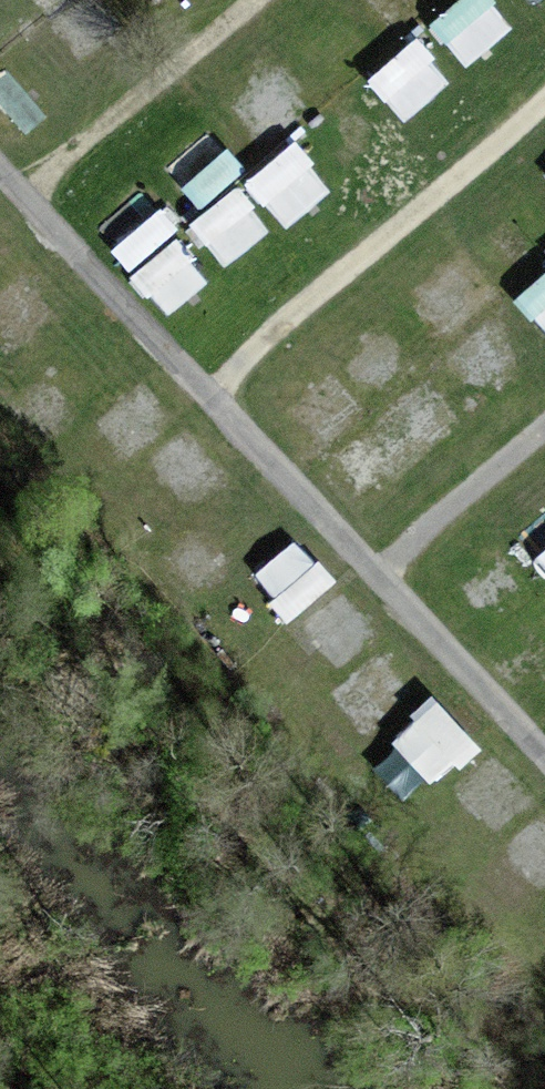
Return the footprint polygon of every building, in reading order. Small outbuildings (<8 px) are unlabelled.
[(526,14),(513,0),(459,0),(441,17),(478,58),(526,14)] [(416,113),(464,69),(426,28),(378,72),(416,113)] [(7,138),(56,114),(28,58),(0,72),(0,124),(7,138)] [(176,154),(208,198),(254,165),(223,121),(176,154)] [(258,174),(300,219),(345,177),(303,132),(258,174)] [(105,211),(135,260),(190,227),(160,178),(105,211)] [(248,179),(204,213),(253,277),(298,243),(248,179)] [(191,232),(143,261),(170,305),(218,275),(191,232)] [(0,286),(0,330),(5,341),(63,314),(41,267),(0,286)] [(526,288),(544,310),(544,271),(526,288)] [(261,549),(289,609),(345,583),(316,523),(261,549)] [(442,777),(489,734),(445,687),(398,730),(442,777)] [(481,875),(514,906),(544,875),(544,858),(521,834),(481,875)]
